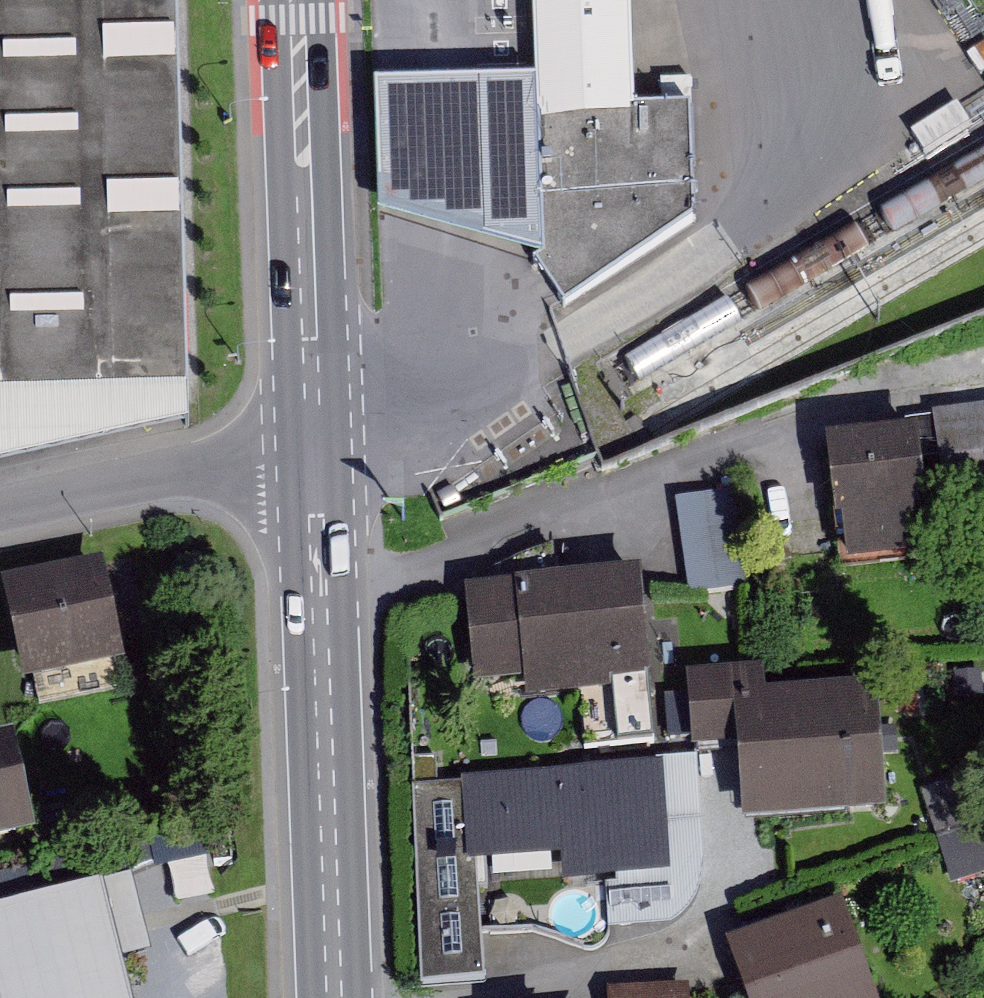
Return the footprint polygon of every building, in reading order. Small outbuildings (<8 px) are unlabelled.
[(200,417),(188,0),(0,0),(0,465),(200,417)] [(544,71),(546,111),(640,107),(636,0),(541,0),(544,71)] [(546,111),(544,71),(382,78),(387,204),(552,250),(546,111)] [(640,107),(546,111),(552,250),(542,255),(574,304),(703,215),(699,105),(640,107)] [(948,416),(952,454),(957,504),(983,501),(983,412),(948,416)] [(952,454),(948,416),(917,419),(919,439),(921,457),(952,454)] [(919,439),(840,448),(853,569),(932,561),(921,457),(919,439)] [(741,492),(690,498),(701,587),(752,581),(741,492)] [(564,579),(561,544),(482,576),(483,585),(529,581),(564,579)] [(16,629),(27,679),(46,675),(53,706),(134,688),(104,555),(0,579),(0,633),(16,629)] [(658,680),(649,572),(564,579),(529,581),(536,673),(538,690),(591,686),(658,680)] [(536,673),(529,581),(483,585),(490,677),(536,673)] [(881,688),(767,696),(766,672),(702,677),(707,745),(754,741),(759,810),(889,800),(881,688)] [(663,740),(658,680),(591,686),(596,745),(663,740)] [(0,732),(0,841),(42,831),(18,728),(0,732)] [(669,767),(482,777),(487,854),(574,849),(576,875),(675,870),(669,767)] [(937,790),(963,876),(983,869),(983,775),(937,790)] [(487,854),(482,777),(419,781),(431,979),(494,975),(487,854)] [(0,905),(0,983),(4,997),(141,997),(131,955),(159,949),(141,872),(0,905)] [(741,941),(761,997),(884,997),(851,902),(741,941)] [(620,991),(621,997),(695,997),(695,989),(620,991)]
